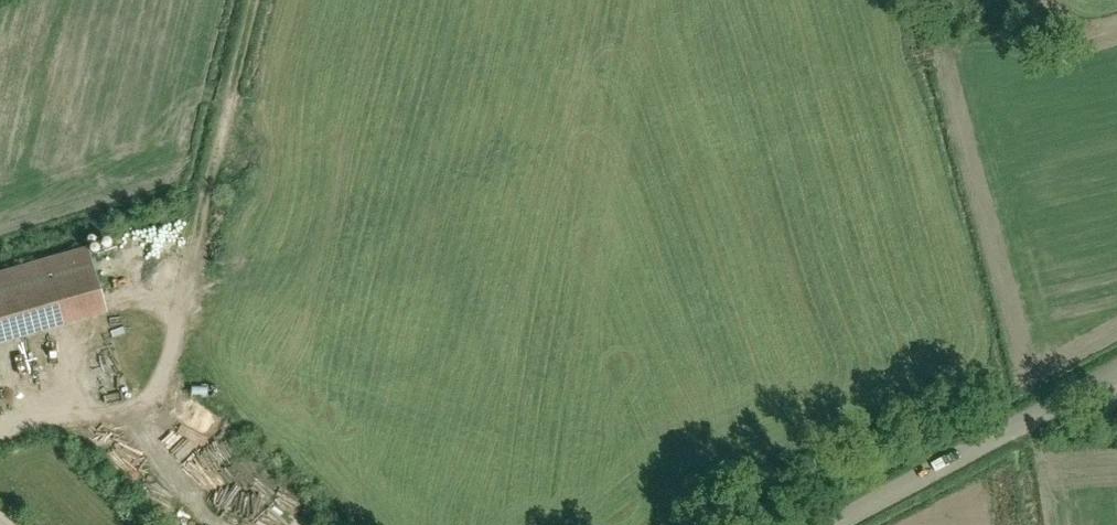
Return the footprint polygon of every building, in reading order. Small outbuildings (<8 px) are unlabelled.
[(0,274),(0,321),(100,292),(88,249),(0,274)]
